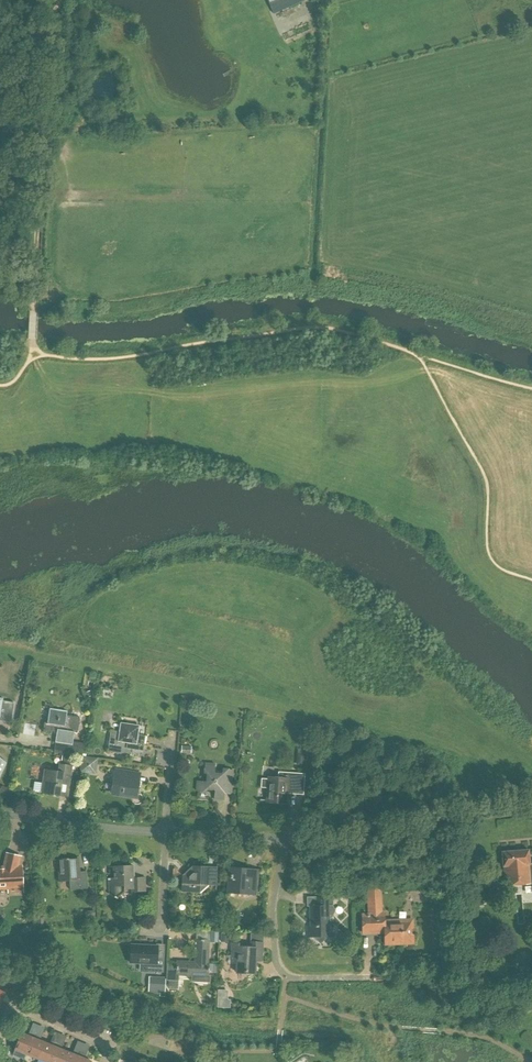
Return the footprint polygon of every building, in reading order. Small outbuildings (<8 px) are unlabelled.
[(273,13),(304,0),(268,0),(273,13)] [(14,703),(2,701),(3,698),(0,698),(0,720),(11,722),(14,703)] [(77,733),(80,717),(66,715),(67,711),(50,708),(47,723),(44,722),(43,732),(51,733),(51,731),(57,732),(54,752),(82,757),(80,772),(96,774),(98,758),(82,756),(84,743),(73,742),(74,733),(77,733)] [(137,735),(139,726),(121,723),(119,732),(110,730),(107,752),(129,755),(130,749),(143,751),(145,736),(137,735)] [(223,772),(215,771),(215,764),(205,763),(204,781),(197,781),(196,791),(214,792),(214,799),(224,800),(224,794),(231,794),(232,770),(223,769),(223,772)] [(67,796),(72,766),(59,764),(58,772),(44,770),(41,792),(67,796)] [(135,797),(138,774),(117,771),(113,794),(135,797)] [(269,778),(268,779),(261,778),(261,788),(268,788),(267,801),(286,803),(286,793),(296,794),(297,773),(278,772),(278,778),(269,778)] [(0,789),(0,792),(6,795),(9,789),(2,785),(0,789)] [(528,850),(502,852),(504,866),(503,866),(504,886),(531,884),(531,864),(529,864),(528,850)] [(22,856),(6,852),(2,867),(0,867),(0,889),(8,888),(8,892),(23,891),(22,866),(19,866),(22,856)] [(80,871),(79,858),(68,859),(68,858),(57,859),(58,882),(69,881),(70,890),(87,888),(86,871),(80,871)] [(133,878),(132,865),(113,866),(114,878),(108,878),(109,894),(117,899),(118,897),(124,893),(124,889),(130,889),(131,892),(146,891),(145,877),(133,878)] [(216,885),(217,867),(193,866),(192,874),(190,876),(182,876),(181,891),(199,892),(200,885),(216,885)] [(254,895),(256,869),(232,867),(231,894),(254,895)] [(382,905),(382,888),(366,889),(367,906),(371,906),(372,915),(362,915),(362,933),(384,932),(385,944),(414,943),(413,920),(385,921),(385,914),(379,914),(378,905),(382,905)] [(329,915),(329,906),(332,906),(332,897),(316,897),(316,906),(310,906),(310,926),(307,926),(307,935),(333,935),(333,915),(329,915)] [(95,909),(85,910),(86,918),(95,917),(95,909)] [(262,957),(263,942),(263,935),(251,934),(251,942),(251,947),(238,946),(238,943),(232,943),(231,955),(229,955),(228,963),(237,964),(237,972),(255,973),(255,963),(256,957),(262,957)] [(208,976),(209,963),(209,962),(208,962),(209,939),(194,939),(194,956),(195,956),(194,962),(176,961),(176,963),(176,975),(192,976),(191,982),(210,983),(210,977),(208,976)] [(131,945),(130,963),(144,964),(144,972),(147,972),(164,973),(164,957),(157,957),(157,946),(153,946),(131,945)] [(165,997),(166,977),(155,976),(154,991),(160,991),(159,997),(165,997)] [(169,980),(168,988),(177,988),(178,981),(169,980)] [(230,1007),(231,998),(228,998),(228,989),(218,989),(218,1006),(230,1007)] [(14,1049),(12,1054),(24,1059),(26,1054),(27,1055),(34,1038),(21,1032),(14,1049)] [(39,1060),(46,1043),(34,1038),(27,1055),(39,1060)] [(57,1047),(46,1043),(39,1060),(45,1061),(51,1061),(57,1047)] [(69,1052),(57,1047),(51,1061),(65,1061),(69,1052)] [(81,1057),(69,1052),(65,1061),(79,1061),(81,1057)]
